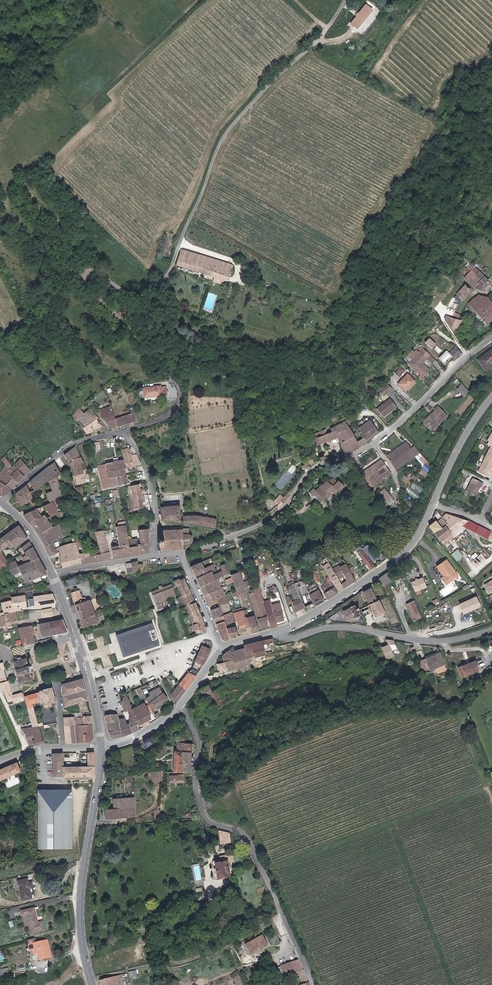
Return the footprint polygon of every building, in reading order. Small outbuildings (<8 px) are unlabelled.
[(372,10),(365,5),(349,24),(356,30),(372,10)] [(233,264),(182,249),(177,265),(228,280),(233,264)] [(477,266),(468,255),(461,261),(470,271),(477,266)] [(483,273),(477,266),(470,271),(466,275),(472,282),(475,280),(483,273)] [(475,280),(478,284),(476,288),(483,291),(491,283),(491,280),(489,277),(488,278),(485,276),(483,273),(475,280)] [(456,293),(462,299),(471,290),(466,284),(456,293)] [(491,320),(491,303),(487,296),(479,295),(468,303),(487,324),(491,320)] [(445,319),(454,332),(464,320),(460,319),(457,317),(457,318),(446,315),(445,319)] [(428,337),(424,342),(432,348),(436,343),(428,337)] [(451,352),(457,358),(462,353),(456,346),(451,352)] [(430,356),(424,349),(409,363),(421,376),(428,369),(422,364),(430,356)] [(491,364),(491,350),(479,360),(487,370),(491,366),(491,365),(491,364)] [(447,351),(440,358),(444,363),(452,357),(447,351)] [(404,371),(401,367),(395,373),(399,376),(404,371)] [(408,373),(397,383),(404,390),(415,380),(408,373)] [(388,382),(379,389),(383,396),(392,389),(388,382)] [(469,390),(461,383),(456,388),(463,395),(469,390)] [(160,386),(143,387),(144,397),(166,396),(165,387),(161,387),(160,386)] [(389,398),(376,409),(383,417),(396,406),(389,398)] [(107,420),(114,418),(110,406),(98,409),(99,413),(104,420),(107,420)] [(438,407),(446,417),(447,416),(439,406),(438,407)] [(80,408),(72,415),(87,435),(98,429),(101,433),(108,430),(89,407),(84,412),(80,408)] [(434,428),(446,417),(438,407),(435,409),(436,410),(433,412),(434,414),(427,420),(434,428)] [(133,423),(140,421),(137,412),(131,413),(133,421),(133,423)] [(425,419),(427,420),(434,414),(433,412),(425,419)] [(114,418),(116,425),(133,421),(131,413),(114,418)] [(109,428),(116,426),(116,425),(114,418),(107,420),(109,428)] [(337,437),(344,453),(359,446),(378,432),(370,419),(357,427),(362,437),(357,440),(344,420),(328,429),(329,431),(323,434),(322,431),(311,434),(316,445),(337,437)] [(399,460),(402,464),(415,454),(406,441),(387,455),(394,464),(399,460)] [(80,456),(75,447),(64,454),(70,462),(80,456)] [(133,466),(130,448),(122,449),(124,459),(98,464),(102,487),(126,483),(123,467),(133,466)] [(491,466),(491,454),(488,452),(478,472),(485,475),(487,472),(489,472),(491,466)] [(80,456),(70,462),(72,470),(74,474),(82,472),(80,462),(83,461),(80,456)] [(5,465),(6,467),(10,464),(4,457),(1,460),(5,465)] [(371,482),(389,469),(381,459),(364,472),(371,482)] [(7,472),(17,483),(30,471),(20,460),(9,469),(7,472)] [(54,462),(29,482),(33,490),(38,487),(38,486),(47,481),(52,490),(45,493),(49,503),(52,502),(64,497),(57,480),(56,476),(59,475),(54,462)] [(9,489),(17,483),(7,472),(9,469),(6,467),(5,465),(0,471),(0,482),(9,489)] [(391,472),(389,469),(371,482),(374,485),(391,472)] [(82,472),(74,474),(76,485),(84,483),(82,472)] [(314,488),(310,493),(312,495),(314,493),(322,501),(323,499),(325,500),(330,495),(329,494),(332,492),(335,495),(344,486),(338,480),(337,481),(333,478),(329,482),(327,481),(317,491),(314,488)] [(481,487),(483,483),(472,478),(466,490),(475,495),(480,486),(481,487)] [(145,481),(136,483),(140,499),(148,498),(145,481)] [(2,496),(9,489),(0,482),(0,494),(2,496)] [(26,484),(14,494),(18,505),(29,501),(32,506),(35,505),(26,484)] [(386,501),(391,497),(385,488),(380,492),(386,501)] [(50,515),(57,513),(52,502),(49,503),(44,505),(50,515)] [(179,505),(161,506),(162,520),(182,521),(194,524),(203,526),(205,516),(196,515),(182,515),(182,512),(179,512),(179,505)] [(36,508),(23,514),(48,555),(57,553),(56,546),(54,547),(52,542),(63,538),(59,525),(52,527),(43,514),(41,516),(36,508)] [(468,520),(447,513),(443,517),(437,510),(429,526),(440,540),(441,540),(447,546),(454,541),(451,537),(464,527),(462,525),(468,520)] [(214,527),(216,517),(205,516),(203,526),(214,527)] [(464,527),(489,539),(491,531),(468,520),(462,525),(464,527)] [(17,525),(0,537),(0,567),(6,564),(8,563),(0,551),(10,544),(13,548),(28,538),(19,526),(17,525)] [(118,545),(118,548),(129,546),(126,525),(118,526),(115,526),(118,545)] [(188,527),(159,527),(159,549),(184,548),(184,545),(189,545),(190,544),(191,543),(192,542),(193,541),(193,540),(193,539),(192,537),(191,536),(190,535),(188,535),(188,527)] [(136,545),(138,554),(148,552),(150,528),(140,529),(139,543),(136,543),(136,545)] [(104,530),(95,532),(100,553),(109,551),(104,530)] [(58,552),(61,567),(81,563),(81,565),(98,561),(96,554),(94,555),(93,550),(85,552),(86,557),(83,557),(81,550),(78,551),(76,543),(72,543),(71,538),(62,540),(63,544),(56,546),(57,553),(58,552)] [(24,582),(47,573),(30,542),(22,547),(26,555),(22,557),(24,561),(17,564),(15,560),(8,563),(6,564),(11,574),(19,572),(24,582)] [(111,546),(112,558),(130,556),(129,546),(118,548),(118,545),(111,546)] [(129,546),(130,556),(138,554),(136,545),(129,546)] [(458,548),(451,553),(457,561),(464,556),(458,548)] [(370,560),(371,559),(363,549),(357,553),(370,569),(374,566),(370,560)] [(96,554),(98,561),(111,559),(109,551),(100,553),(96,554)] [(443,579),(447,585),(459,576),(447,560),(438,567),(444,576),(445,575),(446,576),(443,579)] [(138,561),(131,562),(131,563),(132,572),(139,571),(138,568),(142,568),(142,563),(138,563),(138,561)] [(344,589),(355,582),(344,561),(332,567),(344,589)] [(203,568),(200,562),(191,565),(194,572),(203,568)] [(344,589),(332,567),(329,562),(324,566),(328,573),(338,594),(344,589)] [(229,574),(226,563),(221,566),(222,571),(216,573),(216,578),(215,579),(212,570),(196,577),(201,586),(218,579),(229,574)] [(203,568),(194,572),(196,577),(212,570),(216,569),(213,564),(203,568)] [(232,575),(240,595),(246,592),(245,589),(247,589),(240,572),(232,575)] [(338,594),(328,573),(324,576),(327,581),(322,586),(325,591),(323,593),(328,600),(338,594)] [(394,581),(389,573),(380,578),(385,587),(394,581)] [(177,586),(186,605),(195,601),(185,577),(179,580),(178,578),(172,580),(175,586),(177,586)] [(218,579),(201,586),(208,603),(226,595),(218,579)] [(302,579),(293,583),(304,608),(313,604),(307,590),(302,579)] [(429,588),(425,579),(414,584),(418,593),(429,588)] [(484,585),(488,593),(491,591),(491,580),(484,585)] [(295,600),(291,602),(295,611),(304,608),(293,583),(288,585),(295,600)] [(176,595),(172,584),(150,591),(154,603),(176,595)] [(249,590),(257,618),(266,615),(263,601),(260,590),(258,590),(258,587),(249,590)] [(363,592),(369,604),(378,600),(371,588),(363,592)] [(71,592),(74,601),(83,598),(80,589),(71,592)] [(309,589),(307,590),(313,604),(315,607),(323,601),(318,589),(311,592),(309,589)] [(55,602),(51,594),(34,597),(35,605),(55,602)] [(3,615),(3,613),(15,611),(21,610),(21,607),(25,607),(24,595),(12,596),(12,598),(10,598),(11,600),(1,602),(2,612),(0,612),(0,615),(3,615)] [(226,595),(208,603),(210,606),(214,605),(215,608),(229,603),(226,595)] [(475,595),(457,603),(461,614),(480,607),(475,595)] [(271,598),(263,601),(266,615),(269,627),(269,628),(278,626),(276,618),(272,604),(271,598)] [(386,612),(379,599),(378,600),(369,604),(376,617),(386,612)] [(186,605),(196,634),(207,631),(195,601),(186,605)] [(280,602),(272,604),(276,618),(277,617),(278,622),(284,620),(280,602)] [(215,608),(211,610),(214,618),(231,611),(229,603),(215,608)] [(408,608),(414,622),(423,618),(417,604),(408,608)] [(347,621),(361,614),(358,609),(356,610),(353,605),(342,610),(347,621)] [(53,615),(52,608),(43,610),(44,617),(53,615)] [(240,636),(259,631),(255,615),(246,617),(244,609),(233,612),(240,636)] [(0,615),(0,626),(7,624),(6,622),(17,621),(15,611),(3,613),(3,615),(0,615)] [(225,640),(238,636),(235,624),(231,611),(214,618),(222,639),(225,640)] [(97,620),(104,618),(102,612),(95,614),(97,620)] [(94,614),(79,618),(81,627),(96,622),(94,614)] [(257,618),(260,629),(269,627),(266,615),(257,618)] [(66,631),(61,619),(49,622),(52,634),(66,631)] [(49,622),(37,624),(39,637),(52,634),(49,622)] [(32,625),(18,628),(21,645),(36,641),(32,625)] [(136,626),(125,630),(123,641),(127,644),(126,649),(135,655),(145,652),(146,647),(150,646),(152,636),(151,635),(152,633),(144,627),(140,629),(136,626)] [(265,655),(261,639),(244,644),(245,648),(248,658),(251,668),(257,666),(255,657),(265,655)] [(315,652),(328,645),(324,639),(312,646),(315,652)] [(397,649),(394,641),(387,640),(389,645),(391,651),(397,649)] [(203,665),(210,649),(202,645),(195,661),(203,665)] [(393,656),(391,651),(389,645),(383,647),(387,659),(393,656)] [(231,651),(236,669),(242,667),(243,670),(251,668),(248,658),(245,648),(231,651)] [(220,673),(236,669),(231,651),(223,655),(224,660),(216,663),(220,673)] [(426,658),(432,670),(445,664),(440,652),(426,658)] [(17,657),(13,658),(14,661),(13,661),(18,681),(19,683),(20,683),(31,680),(29,672),(30,671),(29,665),(27,665),(26,658),(21,659),(20,658),(17,659),(17,657)] [(419,660),(425,672),(429,670),(424,658),(419,660)] [(476,661),(459,668),(463,677),(480,670),(476,661)] [(193,669),(170,694),(177,703),(199,673),(193,669)] [(375,676),(362,677),(363,688),(375,687),(375,676)] [(61,695),(85,689),(82,678),(60,684),(61,695)] [(7,680),(0,682),(0,683),(7,701),(13,699),(13,703),(21,701),(20,698),(23,697),(22,693),(20,683),(19,683),(18,681),(16,682),(18,694),(12,695),(8,680),(7,680)] [(199,689),(203,696),(207,694),(211,692),(208,685),(199,689)] [(211,692),(207,694),(215,710),(232,701),(224,685),(211,692)] [(152,708),(168,698),(164,691),(161,686),(150,692),(151,694),(146,698),(152,708)] [(53,687),(41,690),(43,698),(45,705),(56,702),(53,687)] [(301,698),(314,695),(312,687),(299,690),(301,698)] [(62,706),(87,699),(85,689),(61,695),(62,706)] [(41,690),(25,695),(26,704),(31,702),(43,698),(41,690)] [(288,695),(275,698),(277,706),(290,703),(288,695)] [(124,700),(121,701),(124,710),(125,712),(128,711),(132,710),(132,708),(127,696),(123,698),(124,700)] [(31,702),(26,704),(32,726),(37,725),(36,723),(31,702)] [(253,706),(255,714),(267,710),(265,702),(253,706)] [(144,703),(132,708),(132,710),(138,725),(142,723),(144,727),(150,723),(148,720),(151,718),(144,703)] [(127,723),(131,734),(140,730),(138,725),(132,710),(128,711),(130,718),(131,723),(127,723)] [(62,716),(63,724),(90,724),(89,712),(81,712),(81,715),(62,716)] [(106,722),(107,732),(119,729),(119,718),(118,713),(112,714),(107,716),(108,721),(106,722)] [(109,737),(114,738),(131,734),(127,723),(125,723),(123,717),(119,718),(119,729),(107,732),(109,737)] [(90,724),(63,724),(65,741),(89,741),(93,738),(90,724)] [(37,725),(32,726),(22,728),(26,732),(29,746),(44,743),(40,725),(37,725)] [(152,737),(143,741),(145,747),(154,744),(152,737)] [(191,772),(192,743),(178,743),(177,751),(182,751),(181,772),(191,772)] [(182,751),(177,751),(174,751),(173,771),(181,772),(182,751)] [(53,776),(94,775),(94,753),(87,753),(87,766),(64,766),(64,752),(53,752),(53,776)] [(34,767),(33,759),(25,760),(27,768),(34,767)] [(20,771),(15,761),(0,768),(0,779),(20,771)] [(162,771),(151,772),(152,781),(163,780),(162,771)] [(184,775),(169,776),(170,784),(184,783),(184,775)] [(36,832),(36,846),(70,846),(70,790),(36,790),(36,832)] [(105,818),(135,815),(134,797),(112,798),(113,808),(105,809),(105,818)] [(227,833),(218,831),(220,843),(229,842),(227,833)] [(227,860),(212,863),(213,871),(218,870),(219,878),(229,876),(227,860)] [(195,879),(202,879),(200,864),(193,865),(195,879)] [(28,881),(27,878),(17,881),(22,900),(32,897),(30,888),(34,887),(32,880),(28,881)] [(33,908),(20,911),(24,926),(28,925),(30,934),(44,931),(41,921),(37,923),(33,908)] [(262,935),(244,944),(249,953),(267,944),(262,935)] [(47,939),(28,944),(30,949),(32,949),(33,953),(37,952),(38,959),(51,956),(47,939)] [(298,972),(302,971),(299,961),(294,963),(298,972)] [(282,966),(286,975),(296,972),(293,962),(282,966)] [(10,976),(7,968),(0,970),(0,979),(10,976)] [(136,970),(129,972),(131,978),(138,976),(136,970)] [(303,970),(302,971),(298,972),(302,984),(309,984),(303,970)] [(99,981),(100,984),(125,984),(122,975),(99,981)]
